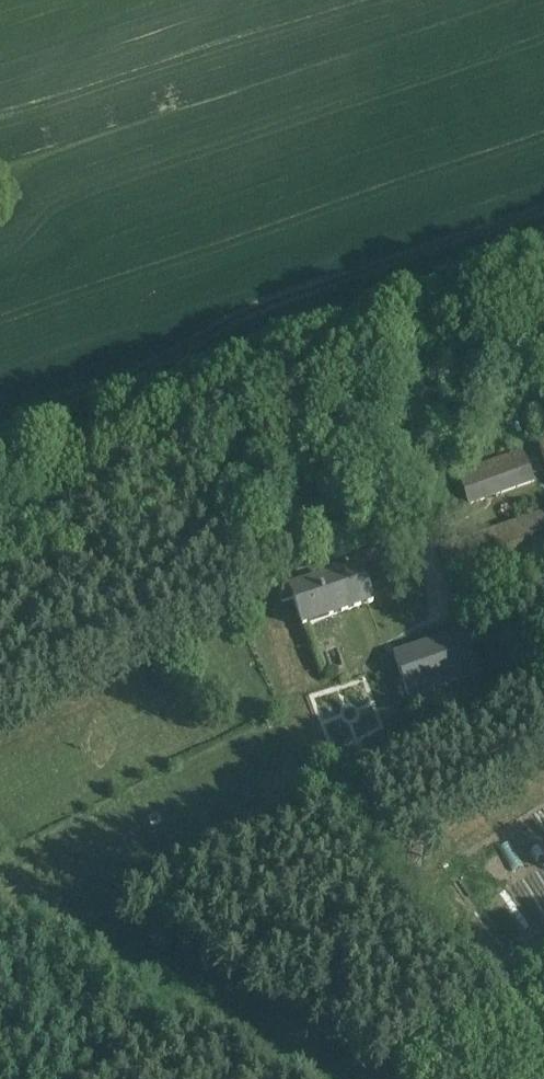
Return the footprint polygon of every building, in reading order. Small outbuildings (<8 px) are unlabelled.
[(523,451),(457,476),(468,504),(534,480),(523,451)] [(481,537),(496,578),(543,560),(543,514),(481,537)] [(359,566),(289,591),(302,630),(373,604),(359,566)] [(467,631),(393,658),(409,700),(482,674),(467,631)]
